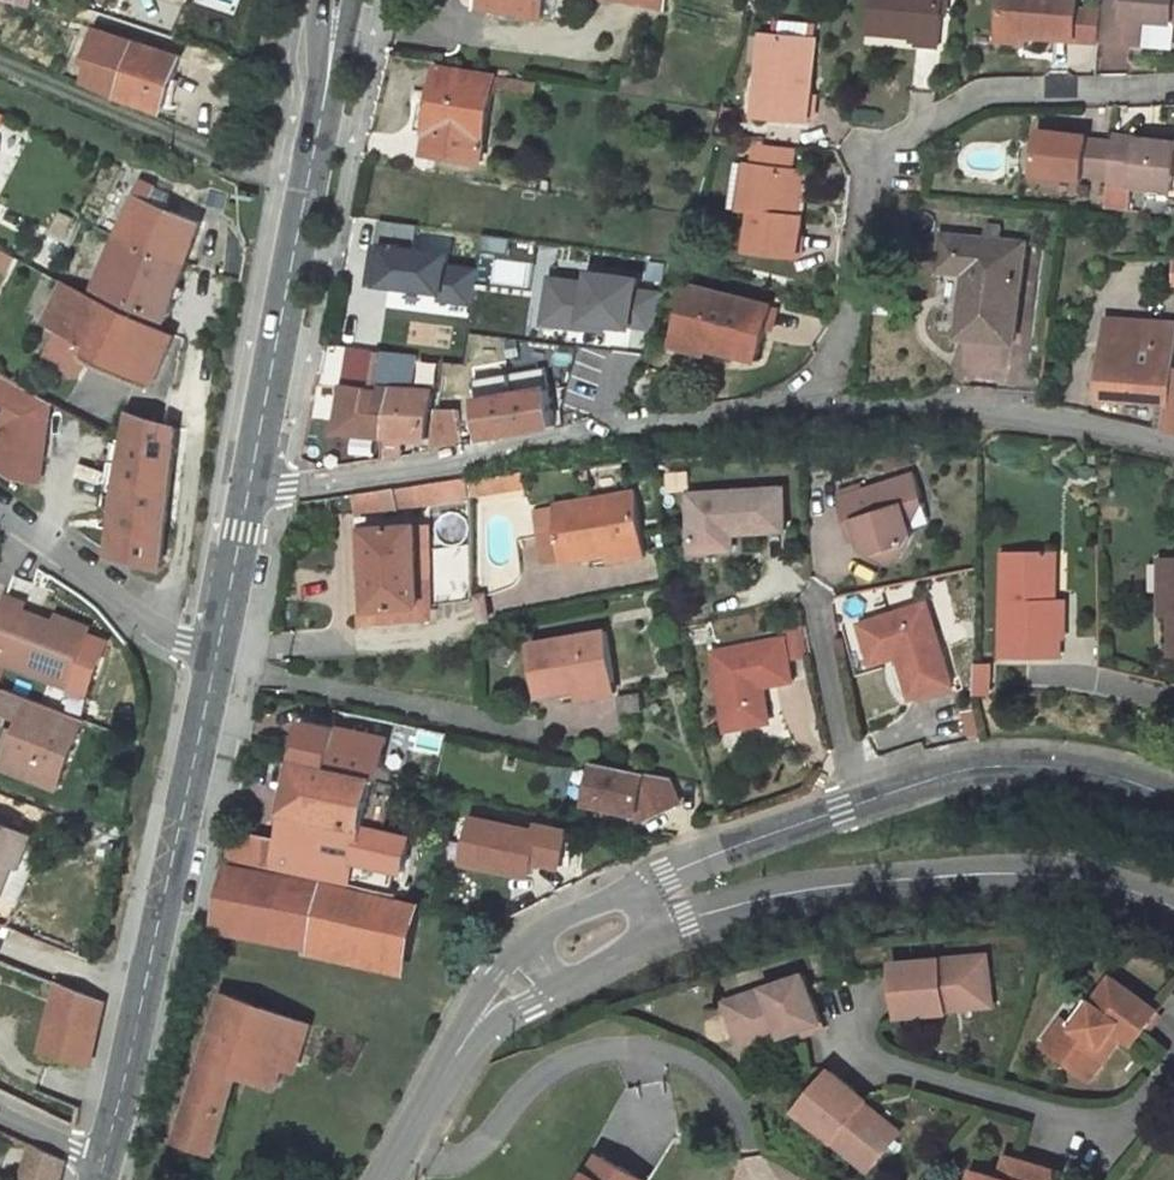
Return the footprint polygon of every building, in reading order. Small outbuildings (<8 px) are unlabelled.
[(544,16),(547,0),(474,0),(476,1),(481,3),(544,16)] [(872,28),(921,30),(921,37),(942,38),(944,0),(873,0),(872,28)] [(1000,32),(1025,33),(1075,37),(1077,5),(1077,0),(1002,0),(1000,32)] [(1101,7),(1099,39),(1144,42),(1146,17),(1171,19),(1172,10),(1173,10),(1173,0),(1102,0),(1101,7)] [(1101,7),(1077,5),(1075,37),(1099,39),(1101,7)] [(65,18),(86,26),(90,14),(69,6),(65,18)] [(137,43),(97,31),(87,62),(93,62),(88,85),(120,95),(137,43)] [(1000,32),(999,39),(1024,41),(1025,33),(1000,32)] [(776,34),(766,33),(763,68),(773,69),(776,34)] [(810,121),(815,38),(776,34),(773,69),(763,68),(760,116),(810,121)] [(1055,69),(1097,69),(1097,42),(1055,42),(1055,69)] [(163,109),(180,56),(137,43),(120,95),(163,109)] [(430,130),(427,152),(483,160),(495,90),(534,97),(536,83),(440,66),(436,91),(414,89),(412,101),(418,102),(414,128),(430,130)] [(1089,136),(1042,131),(1038,174),(1085,179),(1085,174),(1110,176),(1114,142),(1089,140),(1089,136)] [(1115,135),(1114,142),(1110,176),(1109,181),(1173,188),(1173,141),(1115,135)] [(751,250),(801,255),(804,215),(800,214),(791,213),(795,167),(750,164),(744,206),(755,208),(751,250)] [(791,213),(800,214),(804,168),(795,167),(791,213)] [(183,262),(198,221),(136,193),(119,233),(183,262)] [(69,225),(73,216),(62,212),(58,220),(69,225)] [(65,254),(74,258),(90,220),(81,216),(65,254)] [(96,289),(164,319),(183,262),(119,233),(96,289)] [(1024,241),(943,234),(940,268),(967,271),(961,337),(1015,341),(1024,241)] [(447,253),(373,243),(368,287),(433,294),(432,303),(470,305),(477,264),(447,261),(447,253)] [(0,246),(0,265),(4,267),(12,252),(0,246)] [(79,278),(82,268),(63,260),(60,270),(79,278)] [(576,281),(543,277),(536,327),(603,337),(603,330),(626,332),(626,326),(655,333),(661,291),(635,287),(635,278),(579,269),(576,281)] [(175,335),(64,282),(48,320),(64,329),(93,345),(87,356),(152,388),(175,335)] [(773,306),(692,288),(681,334),(714,341),(713,347),(762,357),(773,306)] [(1108,317),(1101,397),(1170,401),(1167,430),(1173,431),(1173,323),(1108,317)] [(93,345),(64,329),(51,353),(80,369),(87,356),(93,345)] [(714,341),(681,334),(678,347),(712,355),(713,347),(714,341)] [(426,390),(429,377),(414,376),(417,357),(415,357),(416,346),(401,345),(400,353),(381,351),(376,385),(395,386),(426,390)] [(5,423),(0,436),(0,466),(35,480),(67,401),(0,374),(0,420),(5,423)] [(338,444),(316,449),(319,465),(319,470),(388,458),(388,434),(395,386),(376,385),(347,382),(338,444)] [(388,434),(430,437),(436,391),(426,390),(395,386),(388,434)] [(555,425),(547,388),(479,399),(486,436),(555,425)] [(466,439),(459,408),(439,409),(433,444),(466,439)] [(177,427),(132,413),(128,443),(117,528),(113,555),(123,557),(163,567),(177,427)] [(117,528),(128,443),(115,442),(104,526),(117,528)] [(907,526),(898,501),(918,493),(908,467),(835,492),(843,518),(853,515),(863,546),(872,551),(900,543),(907,526)] [(474,495),(509,490),(524,488),(522,472),(482,478),(479,474),(473,475),(474,495)] [(355,493),(359,513),(398,507),(399,513),(418,510),(418,503),(474,495),(473,475),(355,493)] [(783,483),(693,490),(698,548),(739,545),(738,530),(787,525),(783,483)] [(560,560),(602,554),(600,544),(637,538),(630,491),(551,504),(560,560)] [(898,501),(907,526),(913,511),(919,496),(918,493),(898,501)] [(528,507),(537,563),(560,560),(551,504),(528,507)] [(366,527),(374,628),(426,624),(424,604),(476,600),(475,542),(420,547),(418,524),(366,527)] [(355,528),(363,629),(374,628),(366,527),(355,528)] [(603,559),(639,554),(637,538),(600,544),(602,554),(603,559)] [(882,557),(900,552),(900,543),(872,551),(882,557)] [(1046,550),(1005,550),(1005,655),(1061,656),(1061,638),(1064,638),(1064,597),(1056,597),(1046,598),(1046,550)] [(1056,597),(1055,550),(1046,550),(1046,598),(1056,597)] [(1161,559),(1162,613),(1173,613),(1171,558),(1161,559)] [(72,682),(92,629),(59,617),(29,606),(30,601),(12,595),(0,628),(0,656),(72,682)] [(903,647),(906,654),(918,694),(956,681),(927,599),(875,617),(887,652),(903,647)] [(59,617),(92,629),(94,623),(62,610),(59,617)] [(865,621),(878,663),(906,654),(903,647),(887,652),(875,617),(865,621)] [(714,650),(729,725),(766,717),(759,681),(789,675),(786,658),(812,653),(805,619),(779,624),(781,636),(714,650)] [(606,630),(532,644),(541,693),(580,686),(615,680),(606,630)] [(580,686),(582,696),(617,690),(615,680),(580,686)] [(8,763),(63,784),(88,718),(7,688),(0,709),(25,719),(8,763)] [(386,739),(306,722),(297,763),(377,779),(386,739)] [(589,799),(672,818),(682,776),(598,758),(589,799)] [(407,870),(414,835),(424,788),(377,779),(297,763),(281,846),(407,870)] [(574,865),(578,822),(476,812),(471,865),(544,871),(545,862),(574,865)] [(270,836),(251,832),(249,843),(233,840),(229,857),(264,864),(270,836)] [(26,845),(0,834),(0,908),(26,845)] [(277,866),(402,891),(407,870),(281,846),(277,866)] [(217,918),(249,924),(261,872),(228,866),(217,918)] [(287,876),(261,872),(249,924),(277,929),(287,876)] [(313,935),(324,882),(287,876),(277,929),(313,935)] [(421,904),(324,882),(313,935),(410,953),(421,904)] [(989,948),(897,959),(903,1010),(951,1004),(949,993),(994,988),(989,948)] [(815,970),(734,991),(745,1032),(786,1021),(788,1027),(807,1022),(809,1028),(829,1023),(815,970)] [(1069,1014),(1049,1042),(1087,1069),(1119,1024),(1127,1029),(1139,1038),(1163,1004),(1117,972),(1081,1022),(1069,1014)] [(62,983),(46,1050),(94,1062),(108,1001),(62,983)] [(949,993),(951,1004),(995,999),(994,988),(949,993)] [(312,1024),(223,993),(177,1140),(186,1143),(181,1156),(197,1163),(202,1148),(215,1152),(239,1074),(278,1088),(293,1039),(306,1044),(312,1024)] [(745,1032),(746,1038),(788,1027),(786,1021),(745,1032)] [(1087,1069),(1095,1074),(1127,1029),(1119,1024),(1087,1069)] [(831,1075),(795,1113),(860,1176),(889,1147),(857,1116),(865,1108),(831,1075)] [(889,1147),(896,1138),(865,1108),(857,1116),(889,1147)] [(34,1145),(22,1179),(23,1179),(61,1179),(67,1161),(34,1145)] [(974,1179),(1058,1179),(1061,1172),(1008,1155),(1001,1177),(977,1170),(974,1179)] [(580,1179),(636,1179),(636,1161),(580,1160),(580,1179)]
